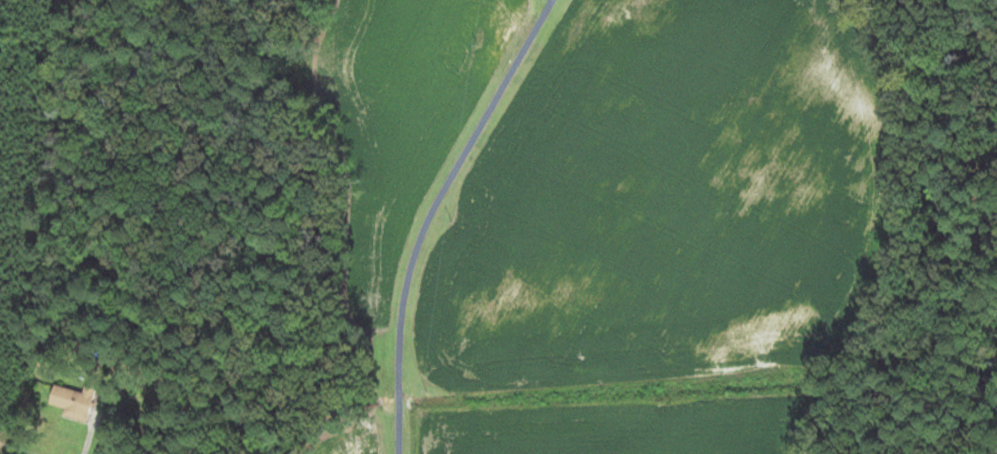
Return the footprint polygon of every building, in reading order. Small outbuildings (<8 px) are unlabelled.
[(88,421),(97,389),(85,385),(83,393),(57,385),(49,410),(88,421)]
